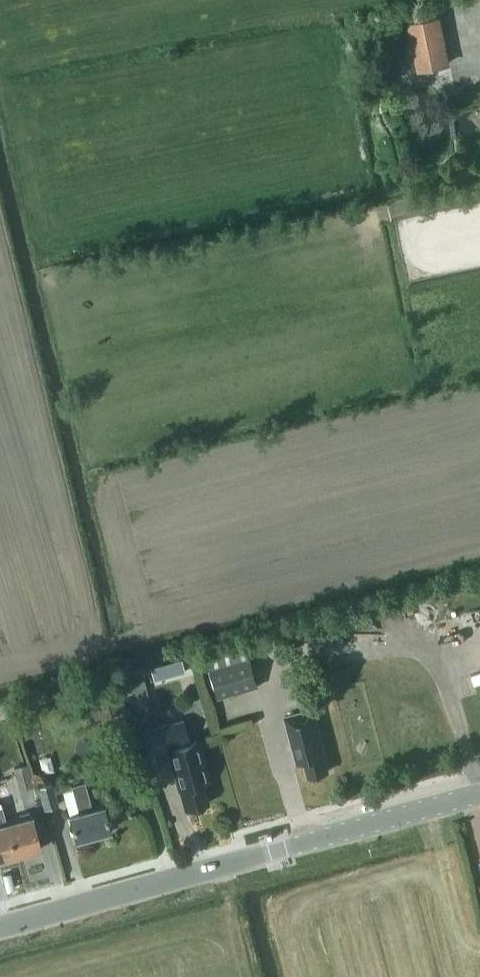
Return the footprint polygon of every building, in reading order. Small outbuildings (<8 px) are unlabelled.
[(407,21),(417,70),(450,63),(440,14),(407,21)] [(152,674),(192,664),(190,655),(150,665),(152,674)] [(216,698),(258,686),(250,656),(208,667),(216,698)] [(308,776),(327,771),(322,750),(323,749),(312,708),(283,716),(296,762),(304,760),(308,776)] [(138,730),(145,753),(171,745),(180,775),(172,777),(181,807),(206,800),(200,779),(207,777),(195,737),(185,740),(178,718),(138,730)] [(26,763),(12,768),(18,790),(32,786),(26,763)] [(91,808),(84,783),(72,786),(80,812),(69,815),(76,839),(109,829),(102,805),(91,808)] [(57,806),(51,784),(37,788),(43,810),(57,806)] [(1,809),(11,807),(5,787),(0,789),(0,806),(1,809)] [(4,822),(14,856),(40,848),(31,815),(4,822)] [(4,822),(0,823),(0,860),(14,856),(4,822)]
